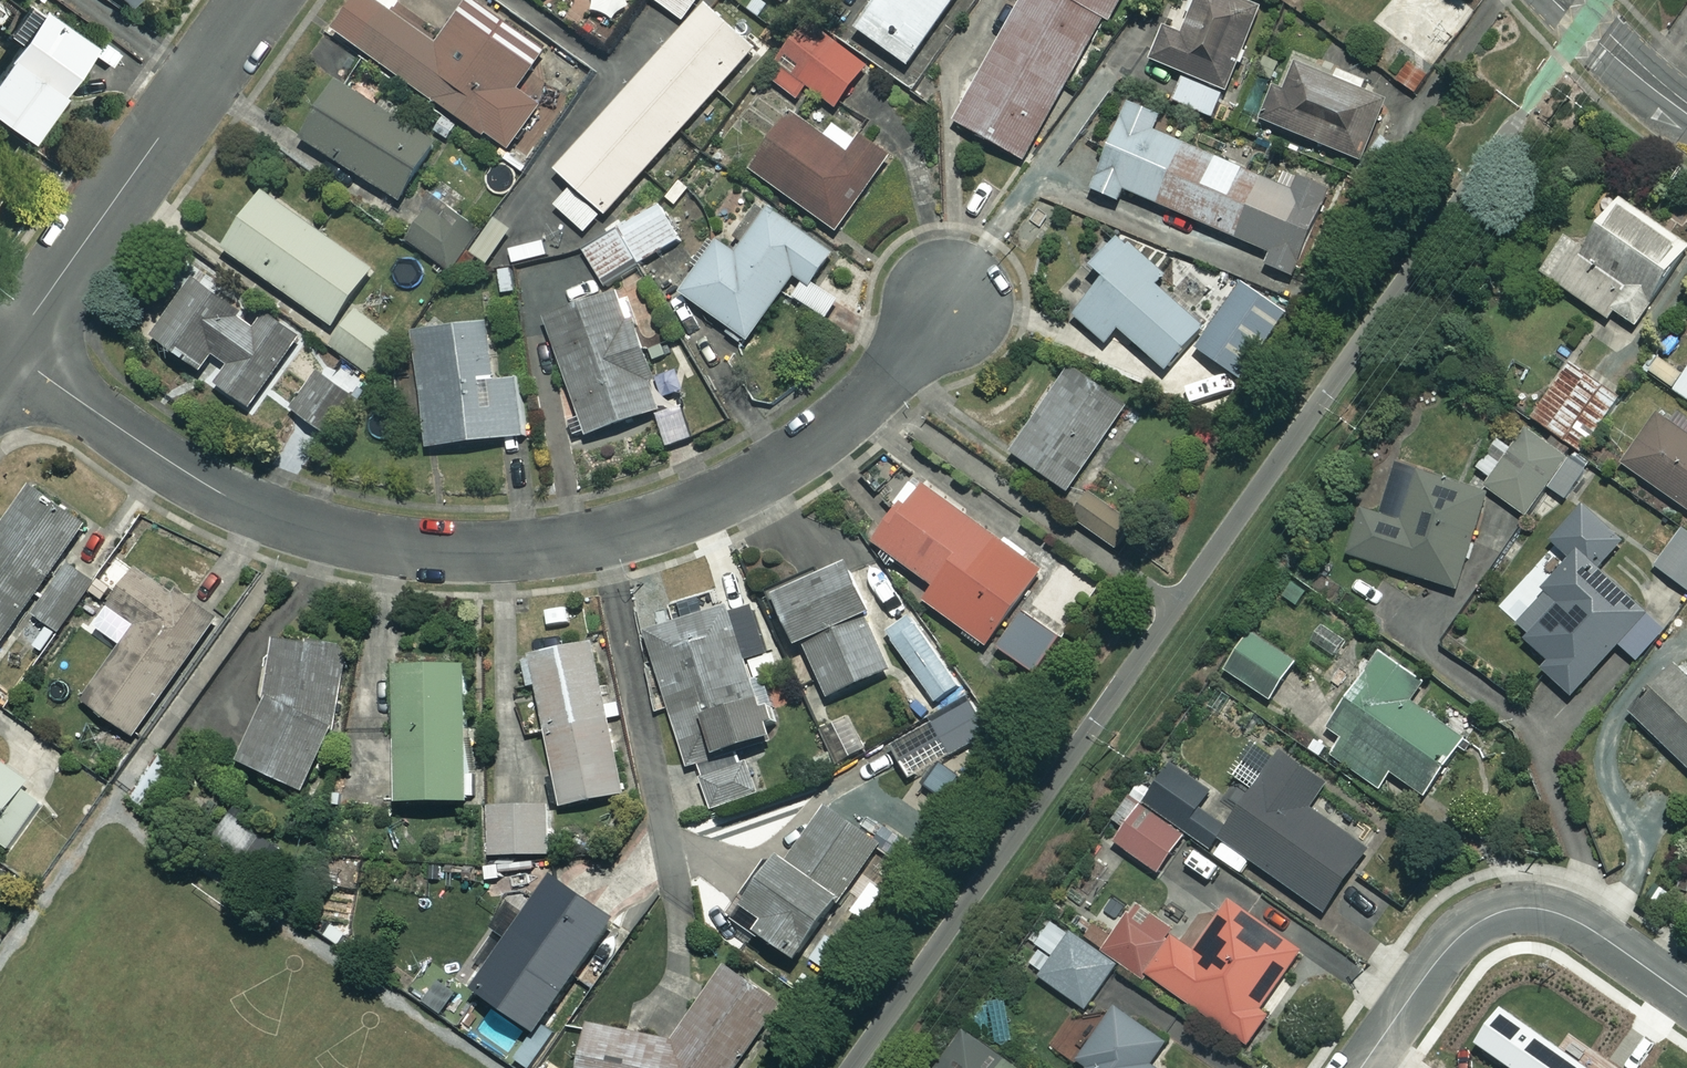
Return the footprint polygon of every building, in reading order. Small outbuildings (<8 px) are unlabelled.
[(41,0),(35,0),(0,48),(0,110),(24,127),(90,36),(41,0)] [(682,20),(697,0),(657,0),(682,20)] [(855,26),(908,63),(953,0),(873,0),(855,26)] [(954,118),(1024,158),(1108,13),(1115,18),(1125,0),(1022,0),(954,118)] [(1251,0),(1198,0),(1184,34),(1165,26),(1152,58),(1184,71),(1173,100),(1216,117),(1261,4),(1251,0)] [(1463,0),(1394,0),(1376,23),(1416,55),(1397,78),(1413,91),(1477,11),(1463,0)] [(757,47),(707,1),(556,168),(574,184),(555,205),(587,234),(757,47)] [(535,64),(558,80),(561,75),(575,85),(589,65),(525,21),(505,49),(457,15),(439,41),(385,3),(357,43),(485,134),(535,64)] [(802,26),(776,60),(782,65),(772,78),(796,97),(807,83),(835,105),(867,65),(820,29),(815,36),(802,26)] [(1263,118),(1361,159),(1358,168),(1375,176),(1390,138),(1373,131),(1389,93),(1291,52),(1263,118)] [(436,141),(336,80),(301,137),(401,198),(436,141)] [(1159,112),(1131,99),(1093,187),(1120,199),(1125,187),(1271,250),(1266,262),(1302,277),(1340,190),(1286,167),(1279,183),(1152,129),(1159,112)] [(827,135),(790,109),(749,167),(837,229),(890,154),(839,118),(827,135)] [(373,267),(263,190),(224,246),(333,323),(373,267)] [(1618,194),(1582,246),(1565,234),(1541,270),(1608,316),(1614,308),(1635,322),(1686,247),(1686,241),(1618,194)] [(1054,208),(1040,197),(1017,229),(1031,239),(1054,208)] [(482,230),(436,198),(407,238),(451,270),(467,248),(488,262),(512,229),(492,215),(482,230)] [(638,265),(681,239),(660,204),(585,249),(602,279),(635,259),(638,265)] [(839,297),(813,278),(832,251),(766,204),(733,250),(718,239),(681,290),(747,338),(784,287),(825,316),(839,297)] [(1162,273),(1116,233),(1091,261),(1106,274),(1073,312),(1106,340),(1118,325),(1166,366),(1205,321),(1157,279),(1162,273)] [(544,239),(509,248),(513,264),(548,255),(544,239)] [(260,323),(195,276),(154,334),(201,368),(214,351),(230,362),(216,381),(249,405),(300,335),(268,312),(260,323)] [(1287,310),(1243,281),(1199,348),(1243,377),(1287,310)] [(565,416),(572,437),(662,405),(621,290),(546,317),(579,411),(565,416)] [(395,337),(354,308),(330,343),(370,371),(395,337)] [(527,433),(519,375),(525,375),(522,349),(493,352),(489,320),(414,329),(428,445),(527,433)] [(1655,352),(1645,367),(1686,397),(1686,368),(1684,373),(1655,352)] [(1619,396),(1569,360),(1531,414),(1582,450),(1619,396)] [(1129,401),(1069,363),(1013,452),(1073,490),(1060,510),(1117,546),(1135,517),(1079,481),(1129,401)] [(350,395),(323,372),(294,407),(321,430),(350,395)] [(681,405),(657,412),(666,444),(690,437),(681,405)] [(1657,412),(1622,462),(1686,508),(1686,433),(1657,412)] [(1477,466),(1491,475),(1484,485),(1526,512),(1569,446),(1528,419),(1511,445),(1497,436),(1477,466)] [(1364,502),(1348,555),(1454,587),(1484,487),(1399,461),(1384,509),(1364,502)] [(1060,636),(1016,603),(1042,568),(923,476),(875,539),(935,584),(924,598),(985,644),(989,638),(1033,671),(1060,636)] [(30,486),(0,529),(0,648),(86,525),(30,486)] [(1618,541),(1578,506),(1490,606),(1548,657),(1540,666),(1572,693),(1618,641),(1636,657),(1664,625),(1596,566),(1618,541)] [(1682,526),(1655,564),(1686,587),(1686,529),(1682,526)] [(869,608),(845,557),(774,589),(797,641),(802,638),(827,694),(889,666),(864,611),(869,608)] [(95,579),(70,561),(35,613),(60,630),(95,579)] [(145,597),(122,582),(108,604),(136,623),(85,700),(137,734),(215,617),(157,579),(145,597)] [(728,605),(646,631),(689,767),(697,764),(711,808),(760,792),(743,739),(768,731),(728,605)] [(960,684),(913,615),(889,632),(936,701),(960,684)] [(1295,660),(1252,629),(1226,664),(1269,695),(1295,660)] [(625,790),(594,639),(523,653),(529,684),(536,683),(561,803),(625,790)] [(1423,681),(1381,652),(1329,725),(1345,737),(1329,759),(1373,790),(1388,768),(1421,792),(1462,734),(1411,698),(1423,681)] [(467,658),(395,660),(399,798),(471,795),(467,658)] [(1677,663),(1631,710),(1686,764),(1686,673),(1677,663)] [(333,723),(271,689),(236,753),(299,787),(333,723)] [(991,731),(971,698),(930,723),(950,756),(991,731)] [(1327,784),(1281,751),(1220,836),(1323,909),(1367,847),(1311,807),(1327,784)] [(10,848),(49,795),(0,759),(0,841),(10,848)] [(1169,762),(1149,793),(1213,835),(1222,821),(1198,805),(1209,789),(1169,762)] [(549,803),(489,804),(490,852),(549,852),(549,803)] [(1184,834),(1142,803),(1116,839),(1157,870),(1184,834)] [(880,841),(827,804),(790,858),(778,850),(735,911),(797,954),(832,903),(835,905),(880,841)] [(363,859),(336,853),(329,883),(356,890),(363,859)] [(614,917),(553,874),(525,913),(507,901),(494,920),(511,932),(475,984),(537,1027),(614,917)] [(1301,950),(1229,900),(1196,947),(1137,906),(1106,950),(1142,976),(1146,970),(1247,1041),(1267,1013),(1260,1008),(1301,950)] [(1115,963),(1051,919),(1022,962),(1086,1006),(1115,963)] [(730,963),(666,1047),(587,1029),(578,1067),(734,1067),(782,999),(730,963)] [(1149,1063),(1165,1040),(1114,1004),(1077,1056),(1089,1064),(1086,1067),(1156,1067),(1149,1063)] [(929,1067),(1024,1067),(954,1026),(929,1067)]
